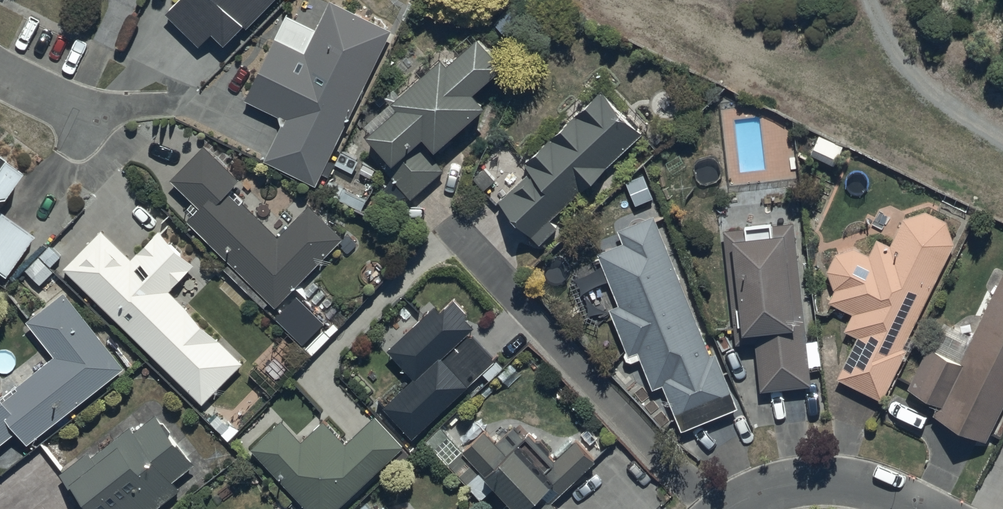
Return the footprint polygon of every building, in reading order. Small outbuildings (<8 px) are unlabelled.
[(279,0),(186,0),(167,16),(204,51),(215,39),(227,50),(247,29),(250,31),(279,0)] [(318,188),(391,34),(330,3),(305,55),(276,42),(248,102),(286,121),(266,163),(318,188)] [(441,66),(393,108),(399,115),(366,143),(390,171),(385,175),(411,204),(445,173),(434,160),(486,114),(473,100),(503,74),(478,46),(447,73),(441,66)] [(552,224),(641,138),(600,95),(524,168),(531,174),(497,207),(538,249),(558,229),(552,224)] [(845,150),(819,138),(808,161),(835,173),(845,150)] [(201,208),(189,220),(233,265),(228,271),(265,309),(272,302),(278,308),(347,241),(313,206),(280,238),(246,204),(244,205),(231,191),(244,179),(210,145),(174,181),(201,208)] [(19,183),(0,169),(0,208),(19,183)] [(908,339),(953,247),(947,226),(925,215),(902,222),(890,249),(875,242),(868,258),(853,252),(836,257),(827,274),(834,293),(828,306),(852,317),(843,335),(857,341),(837,382),(881,403),(905,353),(908,355),(914,342),(908,339)] [(3,280),(32,242),(0,218),(0,278),(3,280)] [(711,359),(654,220),(592,245),(599,261),(562,276),(583,326),(609,315),(629,364),(640,360),(653,392),(664,388),(683,437),(740,414),(717,357),(711,359)] [(807,344),(793,227),(722,233),(736,349),(754,346),(760,395),(811,389),(809,372),(820,370),(817,343),(807,344)] [(102,233),(64,272),(203,408),(244,366),(172,295),(196,271),(159,235),(132,263),(102,233)] [(1002,415),(1002,278),(972,342),(946,329),(934,354),(927,350),(906,395),(936,409),(932,418),(988,445),(1002,415)] [(65,295),(28,325),(56,361),(4,402),(0,397),(0,448),(18,434),(29,449),(126,373),(65,295)] [(415,382),(382,411),(411,444),(468,393),(466,391),(496,365),(470,336),(474,333),(465,323),(465,317),(453,304),(438,318),(433,312),(388,354),(415,382)] [(181,494),(175,486),(198,468),(158,418),(135,436),(131,431),(92,462),(87,455),(60,477),(82,506),(78,508),(162,508),(181,494)] [(252,451),(306,508),(339,508),(405,448),(378,418),(348,446),(328,423),(304,445),(284,423),(252,451)] [(480,475),(511,508),(554,508),(551,506),(595,467),(575,445),(553,465),(529,438),(523,443),(514,432),(496,448),(485,436),(450,468),(466,487),(480,475)]
